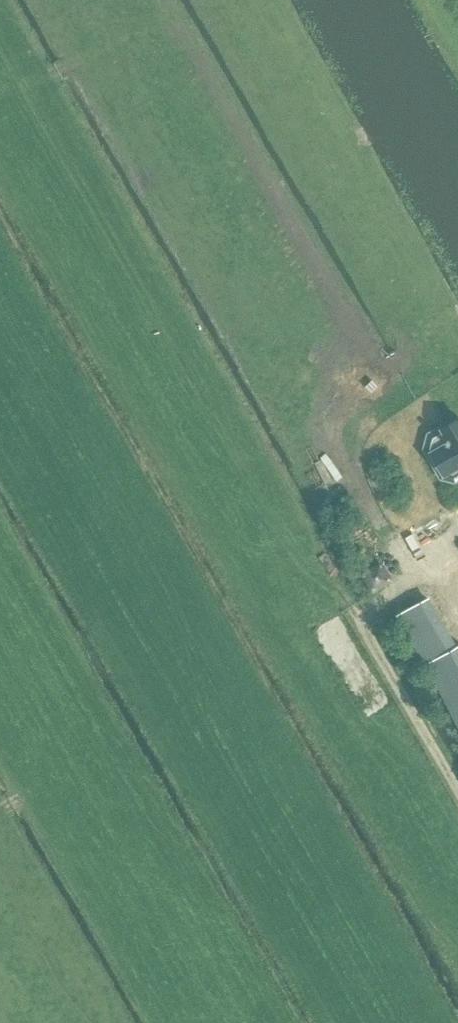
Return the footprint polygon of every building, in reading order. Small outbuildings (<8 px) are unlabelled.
[(432,460),(439,471),(442,470),(445,474),(450,471),(455,480),(457,478),(457,420),(444,428),(449,439),(447,440),(449,444),(433,453),(435,458),(432,460)] [(343,486),(335,491),(339,497),(347,492),(343,486)] [(430,602),(399,620),(425,664),(427,663),(457,646),(432,601),(430,602)] [(457,646),(427,663),(457,720),(457,646)]
